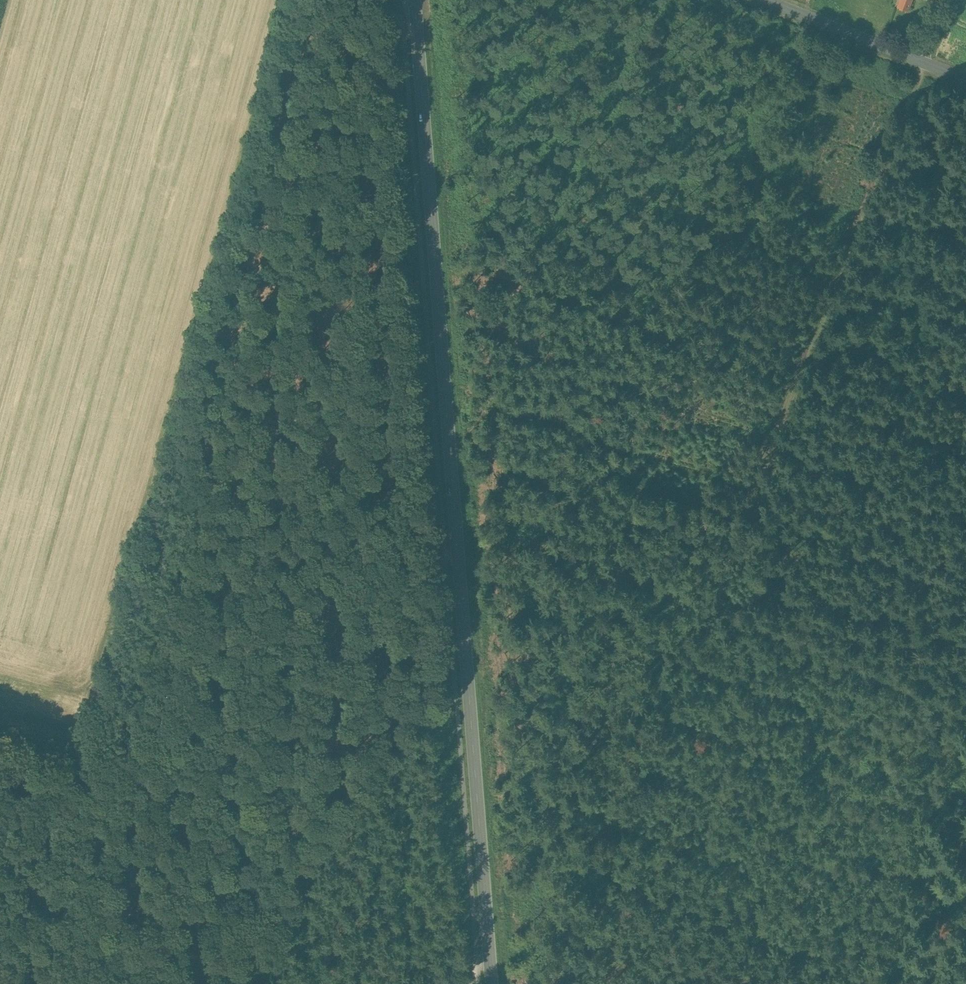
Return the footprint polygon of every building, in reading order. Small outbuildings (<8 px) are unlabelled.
[(898,5),(908,8),(911,0),(899,0),(898,5)] [(359,271),(368,275),(373,263),(364,259),(359,271)] [(915,922),(916,911),(901,910),(900,921),(915,922)]
